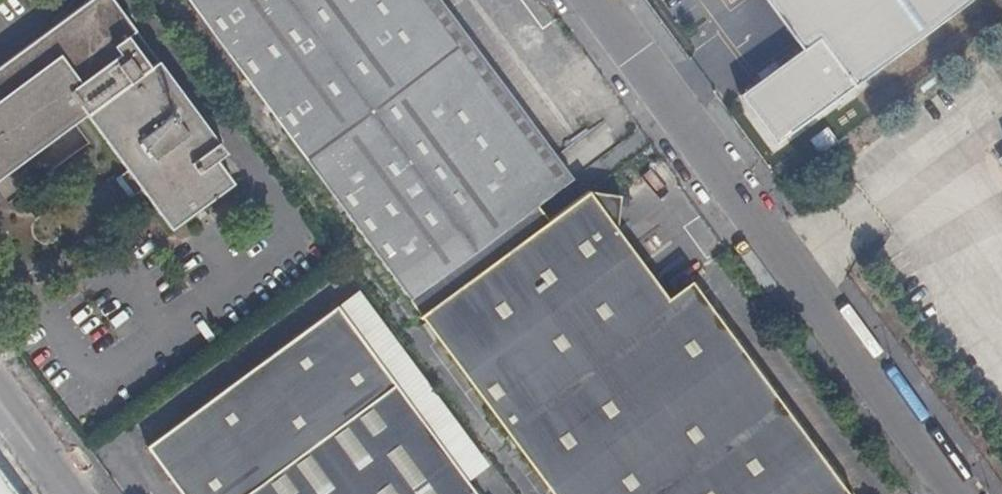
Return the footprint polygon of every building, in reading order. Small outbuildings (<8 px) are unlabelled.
[(136,32),(113,0),(78,0),(71,6),(71,8),(53,21),(56,26),(0,67),(0,179),(86,116),(170,230),(233,183),(216,160),(225,153),(158,62),(150,68),(128,38),(136,32)] [(277,0),(189,0),(220,42),(277,0)] [(390,0),(277,0),(220,42),(309,163),(439,67),(390,0)] [(424,0),(390,0),(439,67),(461,51),(424,0)] [(817,39),(740,96),(776,144),(974,0),(789,0),(817,39)] [(561,187),(461,51),(439,67),(539,204),(561,187)] [(439,67),(309,163),(410,299),(454,266),(537,205),(539,204),(439,67)] [(803,133),(820,155),(839,141),(829,127),(819,134),(812,126),(803,133)] [(852,185),(844,173),(838,178),(846,189),(852,185)] [(426,325),(605,193),(589,191),(549,221),(466,282),(454,266),(410,299),(421,315),(419,316),(426,325)] [(516,446),(709,305),(691,281),(668,298),(617,230),(621,196),(605,193),(426,325),(516,446)] [(549,221),(537,205),(454,266),(466,282),(549,221)] [(709,305),(516,446),(551,493),(847,493),(709,305)] [(332,311),(146,449),(177,493),(248,493),(395,386),(332,311)] [(395,386),(248,493),(476,493),(395,386)]
